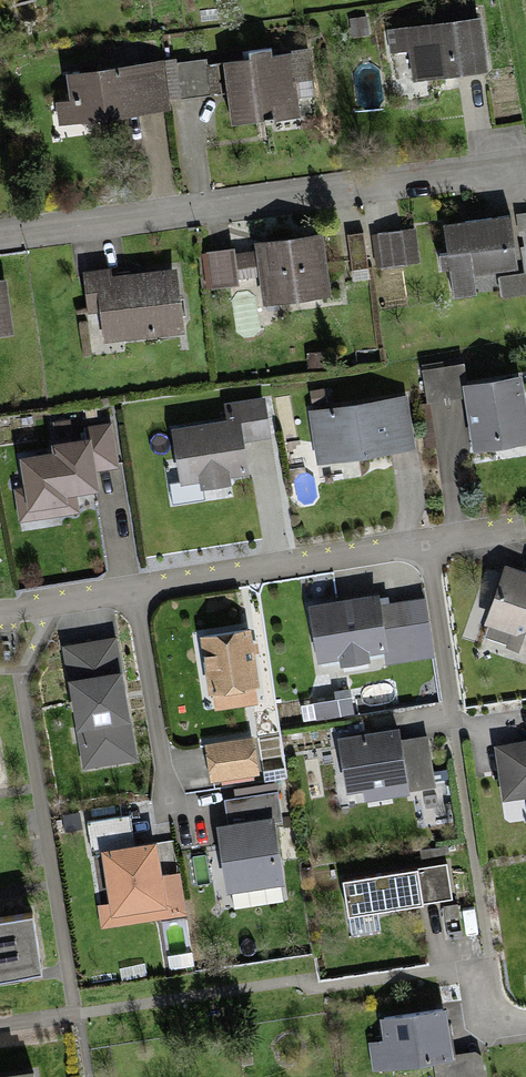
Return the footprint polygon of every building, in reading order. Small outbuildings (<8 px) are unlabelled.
[(478,25),(383,35),(384,47),(411,44),(415,79),(483,72),(478,25)] [(304,57),(223,66),(229,123),(298,116),(294,80),(306,79),(304,57)] [(206,65),(173,68),(177,106),(210,103),(206,65)] [(163,71),(69,81),(72,108),(61,109),(62,124),(168,113),(163,71)] [(510,221),(446,224),(450,299),(471,298),(470,272),(512,270),(510,221)] [(417,233),(376,237),(379,268),(419,264),(417,233)] [(362,234),(347,236),(353,271),(367,269),(362,234)] [(320,244),(257,250),(263,305),(325,299),(320,244)] [(208,253),(211,288),(238,285),(235,250),(208,253)] [(110,271),(83,273),(87,316),(97,315),(99,341),(182,333),(177,272),(111,277),(110,271)] [(0,283),(0,332),(9,331),(1,283),(0,283)] [(423,371),(427,404),(459,400),(456,387),(468,385),(464,365),(423,371)] [(518,378),(468,385),(456,387),(459,400),(468,462),(525,453),(525,412),(523,413),(518,378)] [(314,464),(414,449),(406,398),(307,413),(314,464)] [(173,488),(249,476),(243,442),(271,437),(265,402),(225,409),(227,422),(164,432),(173,488)] [(91,473),(114,470),(108,426),(79,429),(80,440),(50,443),(51,457),(14,462),(23,532),(82,524),(79,496),(94,494),(91,473)] [(507,576),(484,647),(525,661),(525,582),(507,576)] [(315,679),(420,662),(411,609),(384,614),(381,593),(303,606),(315,679)] [(258,695),(249,632),(196,639),(205,702),(258,695)] [(64,647),(82,770),(136,763),(118,639),(64,647)] [(351,697),(312,704),(315,723),(355,717),(351,697)] [(397,728),(334,738),(343,791),(361,788),(364,805),(437,793),(427,736),(399,740),(397,728)] [(525,829),(525,734),(484,741),(494,809),(515,806),(519,830),(525,829)] [(263,773),(258,737),(208,744),(213,780),(263,773)] [(217,827),(227,895),(284,887),(276,826),(285,825),(281,791),(225,799),(229,825),(217,827)] [(132,816),(85,823),(89,856),(102,854),(109,906),(99,907),(102,928),(187,916),(181,873),(164,875),(159,843),(136,846),(132,816)] [(450,902),(444,866),(337,882),(343,918),(450,902)] [(36,973),(28,914),(0,918),(0,979),(36,973)] [(372,1072),(434,1061),(437,1076),(479,1076),(476,1060),(448,1065),(440,1016),(383,1026),(386,1041),(367,1045),(372,1072)]
